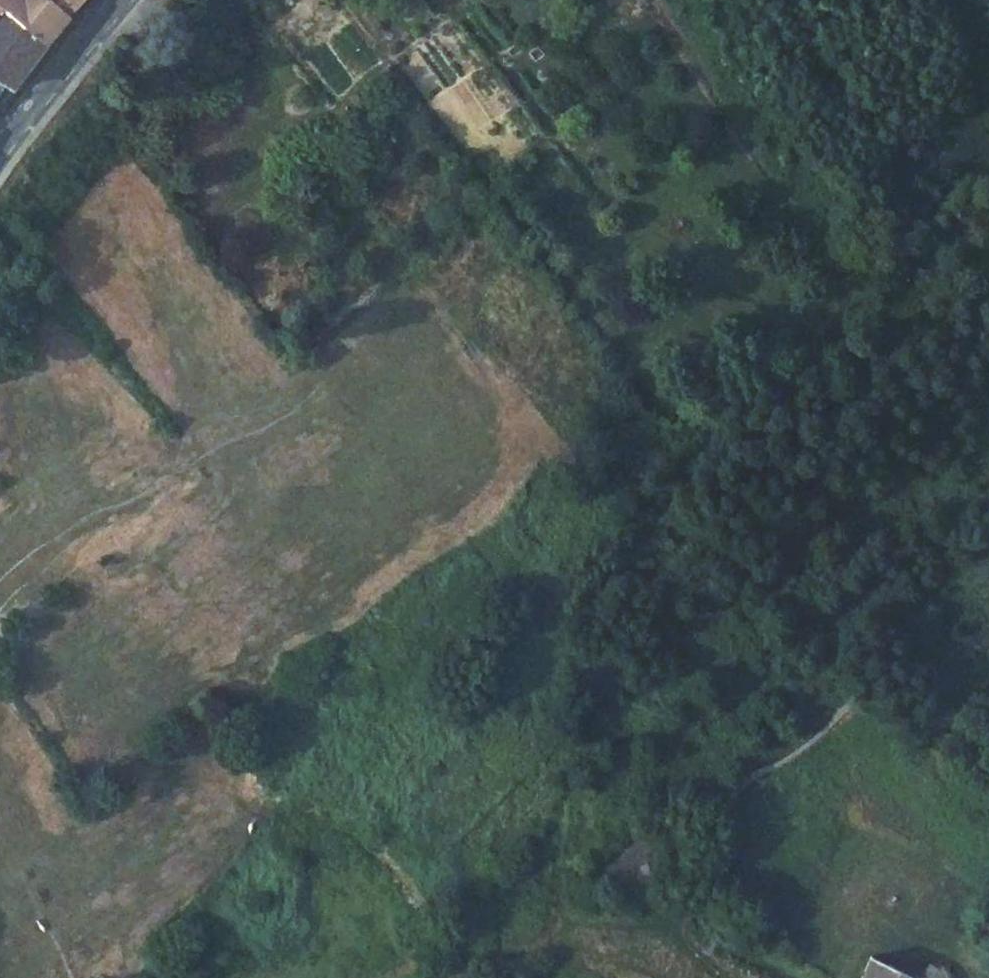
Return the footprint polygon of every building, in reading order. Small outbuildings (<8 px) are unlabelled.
[(4,7),(6,9),(14,0),(0,0),(0,3),(4,7)] [(6,9),(27,27),(52,2),(49,0),(14,0),(6,9)] [(61,11),(71,20),(81,7),(74,0),(70,0),(61,11)] [(52,2),(27,27),(50,46),(71,20),(61,11),(52,2)] [(12,91),(50,46),(27,27),(6,9),(4,7),(0,12),(0,82),(12,91)] [(863,977),(921,977),(872,957),(863,977)]
